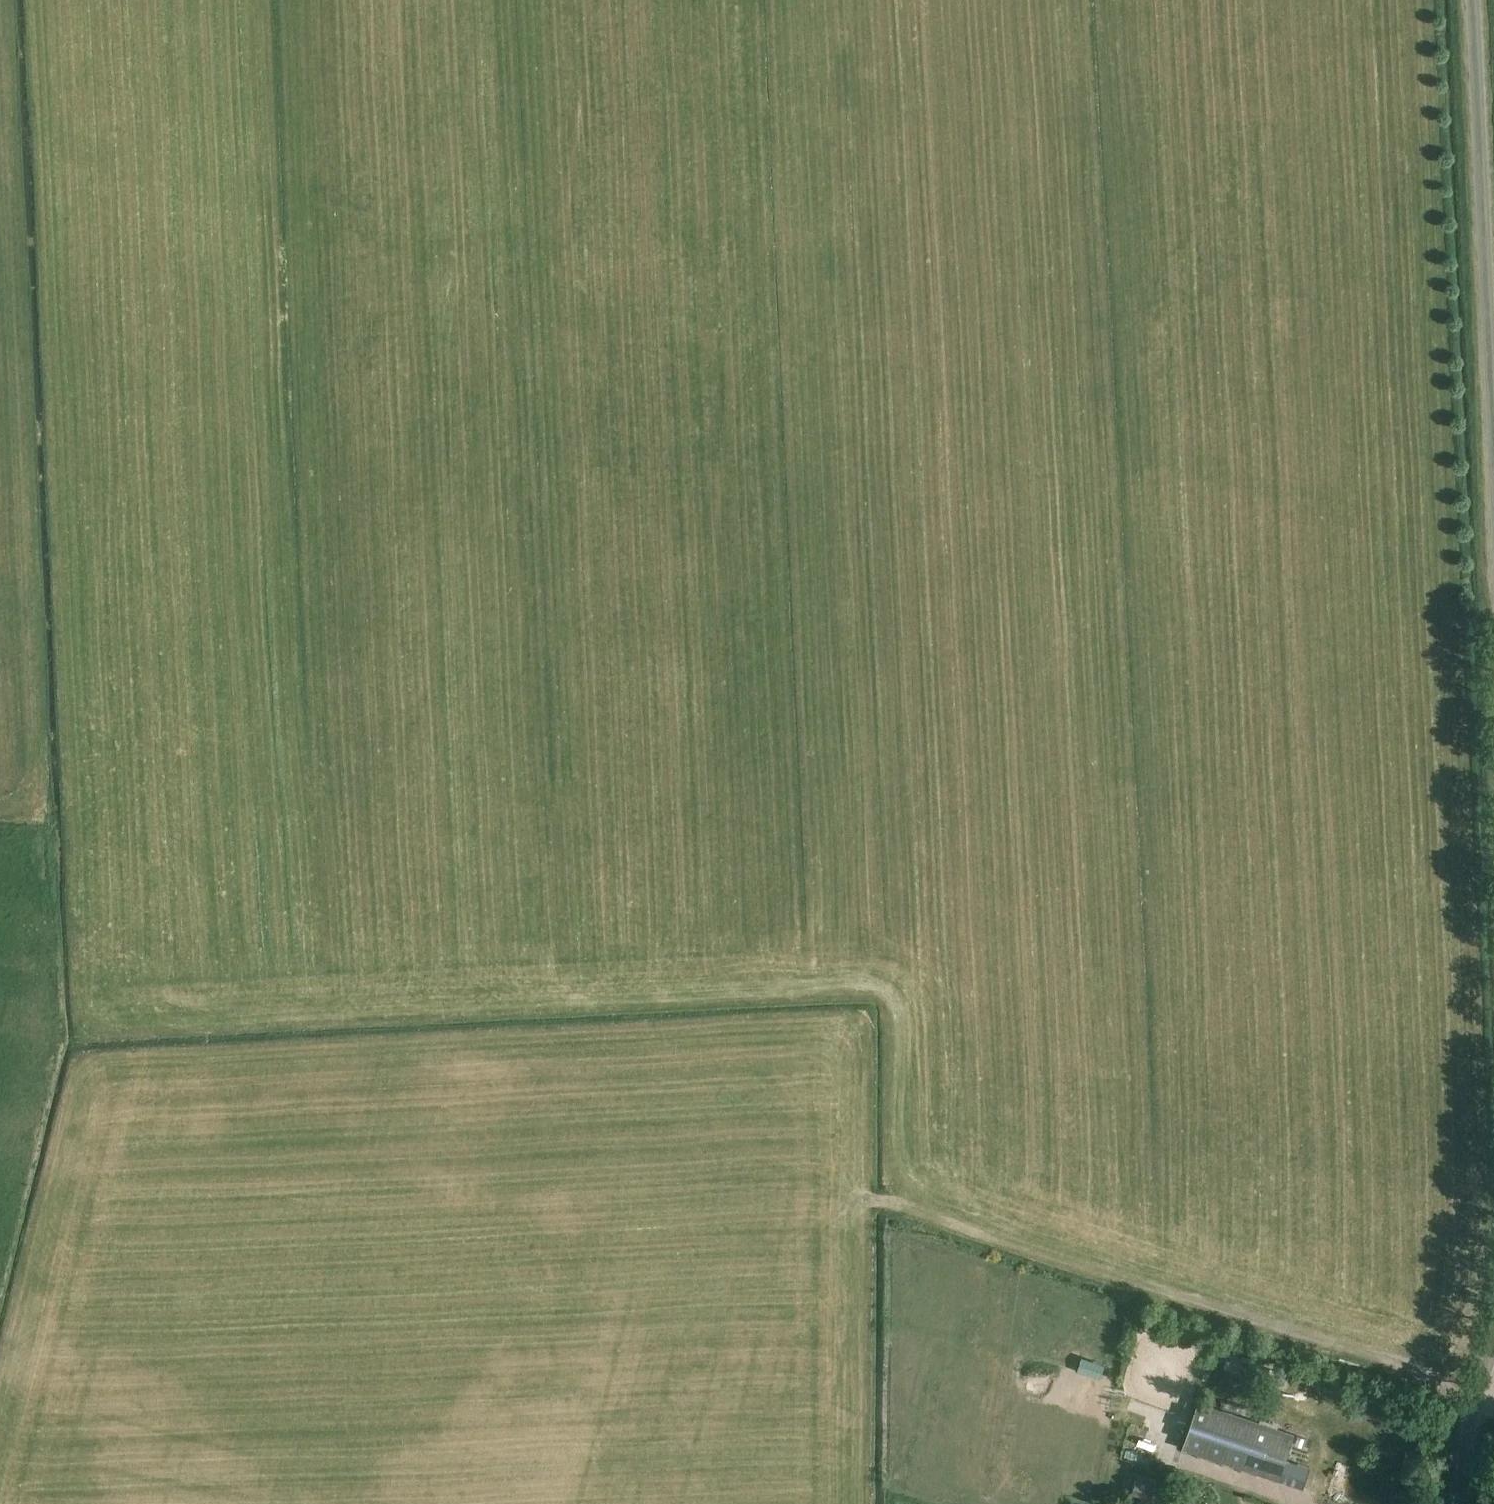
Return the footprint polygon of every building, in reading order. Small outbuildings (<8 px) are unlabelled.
[(1238,1380),(1242,1365),(1231,1362),(1226,1377),(1238,1380)] [(1183,1448),(1279,1481),(1295,1434),(1198,1401),(1183,1448)] [(1151,1500),(1157,1481),(1140,1476),(1134,1495),(1151,1500)]
